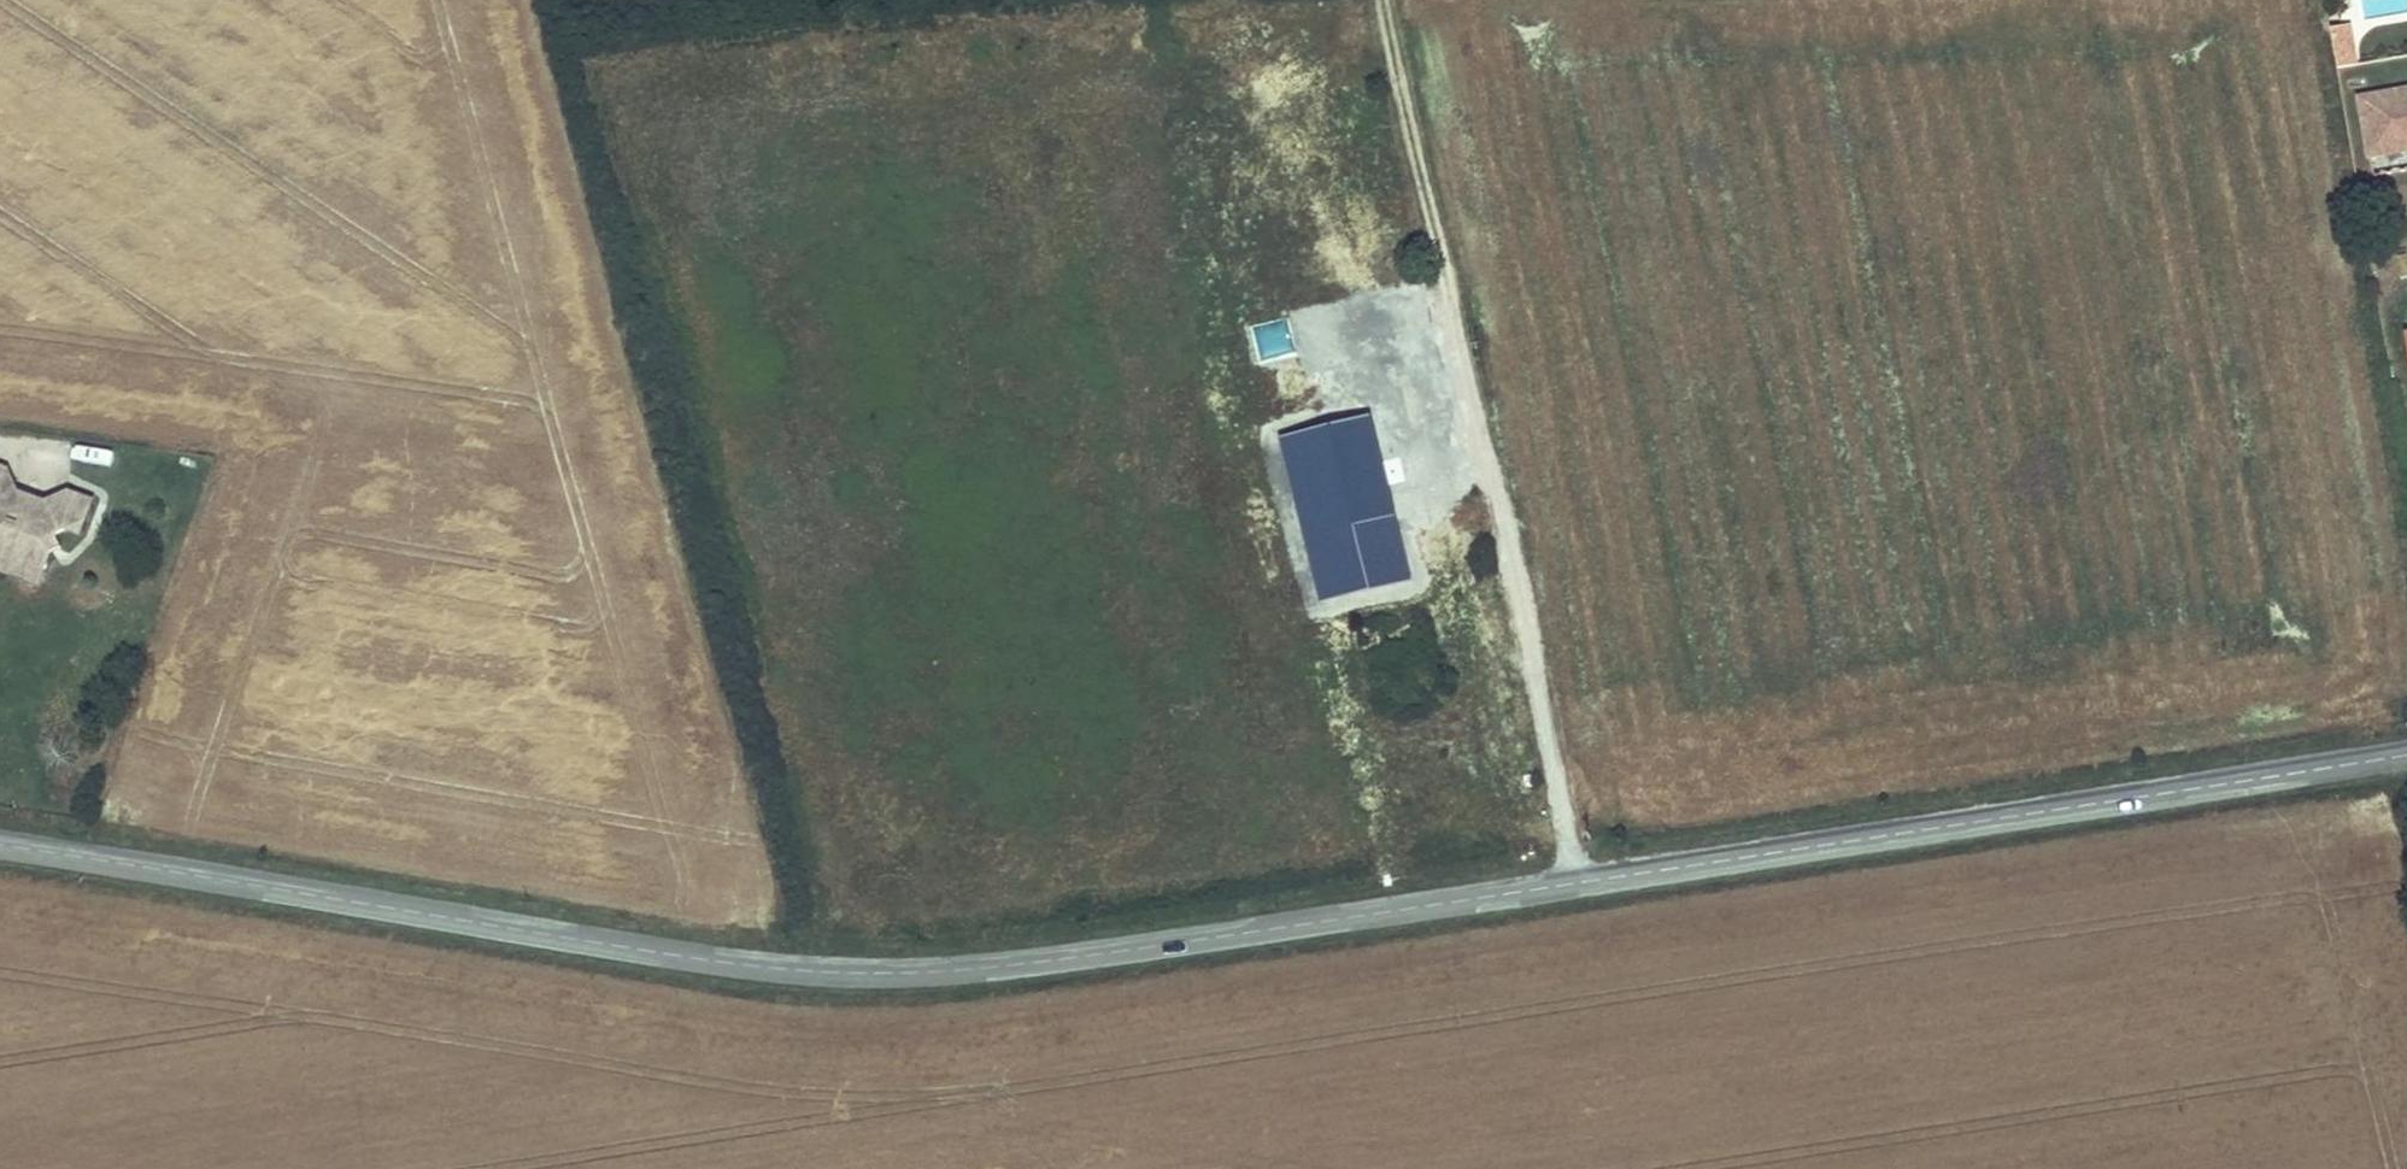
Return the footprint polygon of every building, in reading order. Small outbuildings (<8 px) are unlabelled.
[(2352,53),(2349,26),(2330,29),(2335,55),(2352,53)] [(2355,65),(2352,53),(2335,55),(2337,69),(2355,65)] [(2359,99),(2369,156),(2406,149),(2406,91),(2359,99)] [(0,463),(0,480),(15,486),(10,467),(0,463)] [(0,480),(0,553),(4,563),(17,554),(52,566),(57,551),(54,542),(68,536),(77,531),(89,534),(101,499),(76,491),(54,499),(41,505),(21,497),(15,486),(0,480)] [(54,499),(15,486),(21,497),(41,505),(54,499)] [(68,536),(54,542),(57,551),(72,545),(68,536)] [(52,566),(17,554),(12,566),(47,579),(52,566)]
